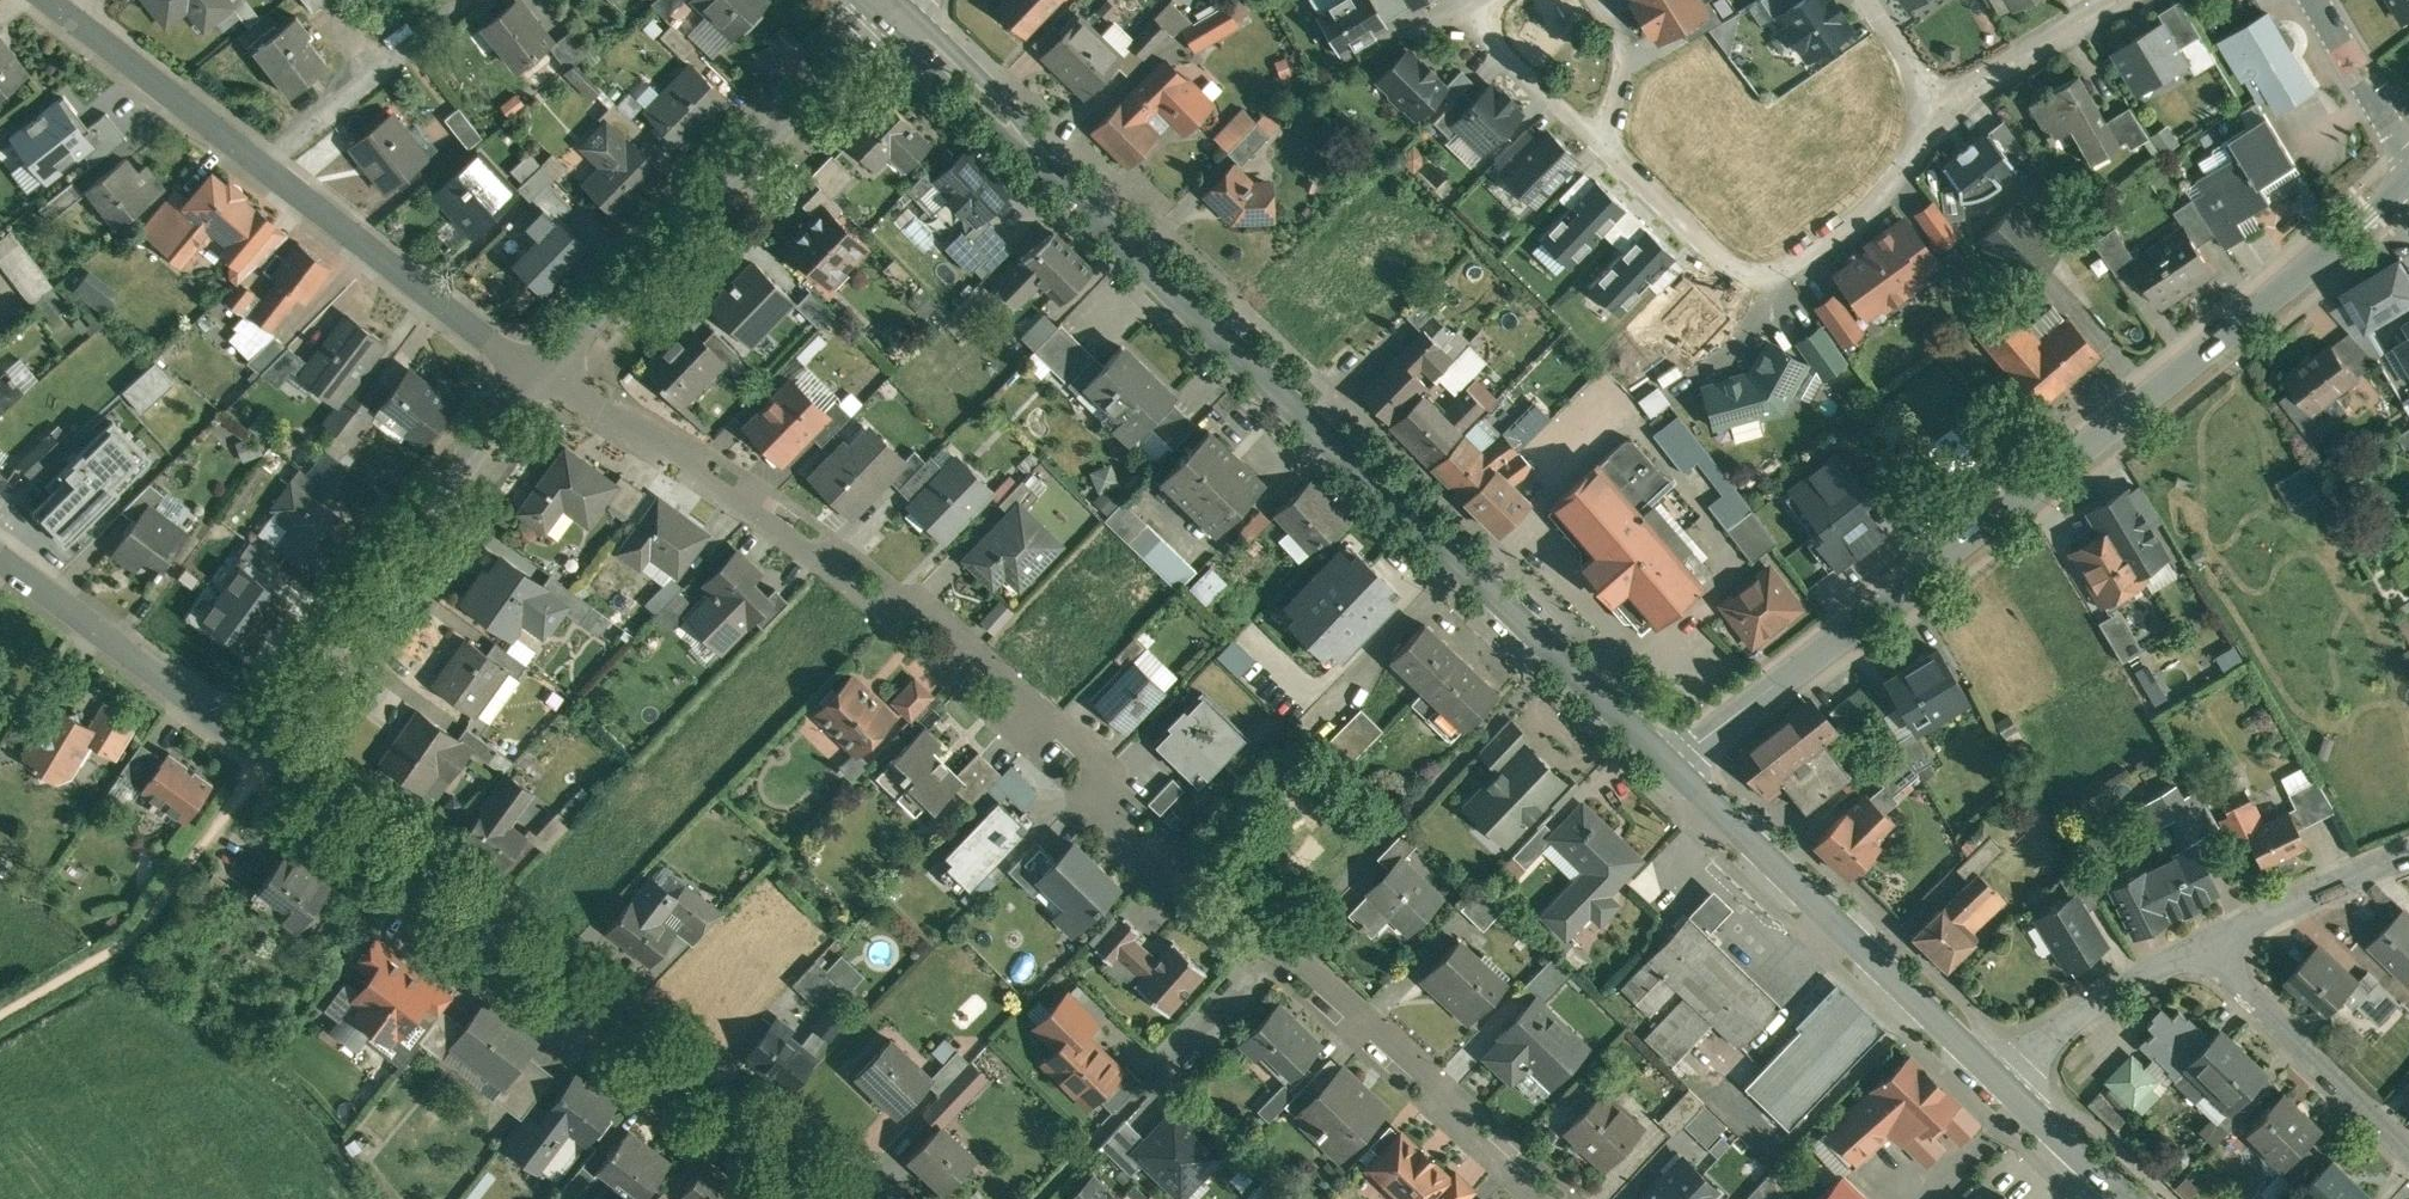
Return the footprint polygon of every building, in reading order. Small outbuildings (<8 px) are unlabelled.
[(167,24),(194,2),(210,22),(204,26),(205,28),(233,6),(234,5),(230,0),(148,0),(167,24)] [(249,0),(230,0),(234,5),(233,6),(250,25),(261,15),(249,0)] [(315,11),(329,0),(307,0),(315,11)] [(652,2),(666,17),(682,0),(655,0),(652,2)] [(734,34),(725,43),(727,44),(769,1),(768,0),(698,0),(734,34)] [(997,8),(1025,35),(1059,0),(1004,0),(997,8)] [(1225,4),(1204,16),(1217,37),(1237,25),(1235,21),(1250,13),(1242,0),(1237,0),(1226,6),(1225,4)] [(1317,15),(1339,51),(1384,24),(1382,20),(1370,0),(1341,0),(1317,15)] [(1382,20),(1410,3),(1408,0),(1370,0),(1382,20)] [(1633,3),(1652,33),(1665,26),(1674,28),(1676,31),(1700,15),(1706,11),(1702,4),(1699,0),(1637,0),(1633,3)] [(1710,0),(1708,0),(1702,4),(1706,11),(1700,15),(1708,29),(1723,20),(1710,0)] [(1775,18),(1780,14),(1779,13),(1798,0),(1763,0),(1775,18)] [(1779,13),(1780,14),(1788,25),(1786,32),(1794,44),(1801,45),(1809,57),(1851,28),(1840,14),(1843,12),(1835,0),(1798,0),(1779,13)] [(2014,5),(2010,7),(2011,9),(2026,0),(2011,0),(2014,5)] [(2405,19),(2408,17),(2408,0),(2393,0),(2405,19)] [(531,18),(518,1),(486,25),(487,26),(490,24),(501,38),(497,41),(520,69),(550,44),(530,19),(531,18)] [(2159,15),(2163,22),(2178,47),(2202,32),(2183,1),(2159,15)] [(1730,56),(1739,12),(1723,20),(1708,29),(1730,56)] [(2269,13),(2236,33),(2240,41),(2228,48),(2245,77),(2257,70),(2281,107),(2314,87),(2269,13)] [(1700,15),(1681,27),(1689,40),(1708,29),(1700,15)] [(307,37),(312,33),(298,16),(267,39),(274,48),(262,57),(291,95),(329,65),(307,37)] [(1104,39),(1080,16),(1045,53),(1046,54),(1051,49),(1063,60),(1057,66),(1087,95),(1123,57),(1121,56),(1120,58),(1102,41),(1104,39)] [(1155,18),(1131,43),(1143,55),(1168,30),(1155,18)] [(2121,48),(2144,85),(2156,78),(2160,84),(2175,75),(2170,69),(2185,60),(2178,47),(2163,22),(2121,48)] [(696,46),(672,23),(661,35),(684,58),(696,46)] [(576,27),(552,47),(570,69),(594,49),(576,27)] [(0,39),(0,97),(28,75),(0,39)] [(1215,76),(1187,48),(1171,64),(1182,76),(1183,76),(1169,90),(1185,106),(1215,76)] [(1422,64),(1408,50),(1380,79),(1394,93),(1392,95),(1403,105),(1405,103),(1418,117),(1443,91),(1447,87),(1446,86),(1433,74),(1435,72),(1424,62),(1422,64)] [(1123,98),(1094,128),(1130,163),(1159,133),(1142,116),(1169,90),(1182,76),(1171,64),(1165,58),(1124,99),(1123,98)] [(693,63),(647,111),(683,145),(729,98),(693,63)] [(1462,69),(1446,86),(1447,87),(1443,91),(1454,101),(1464,90),(1474,80),(1462,69)] [(2079,75),(2029,105),(2051,142),(2055,140),(2053,137),(2070,128),(2091,163),(2094,161),(2093,160),(2106,151),(2108,153),(2129,139),(2115,117),(2106,122),(2087,91),(2088,90),(2079,75)] [(1475,101),(1455,122),(1461,127),(1485,151),(1522,113),(1511,103),(1515,100),(1505,90),(1502,94),(1491,84),(1475,101)] [(1454,101),(1434,121),(1451,137),(1461,127),(1455,122),(1475,101),(1464,90),(1454,101)] [(58,97),(9,134),(46,182),(84,153),(94,145),(84,131),(58,97)] [(641,127),(614,100),(599,116),(605,122),(626,142),(630,139),(641,127)] [(913,126),(886,100),(847,139),(875,166),(891,149),(908,166),(930,143),(913,127),(913,126)] [(2152,135),(2132,105),(2115,117),(2129,139),(2134,147),(2152,135)] [(484,137),(460,107),(446,118),(470,148),(484,137)] [(1212,115),(1205,108),(1196,117),(1203,124),(1212,115)] [(1258,121),(1244,108),(1230,123),(1243,135),(1258,121)] [(393,113),(352,145),(353,147),(354,146),(373,171),(372,172),(387,192),(429,159),(393,113)] [(105,114),(84,131),(94,145),(84,153),(94,165),(126,139),(105,114)] [(2268,114),(2232,136),(2244,156),(2211,177),(2227,203),(2229,202),(2239,219),(2272,200),(2262,183),(2297,162),(2268,114)] [(2028,152),(2004,119),(1987,132),(1989,131),(2014,163),(2028,152)] [(1243,135),(1228,151),(1242,164),(1272,134),(1258,120),(1258,121),(1243,135)] [(626,142),(605,122),(585,143),(587,145),(588,144),(607,162),(586,183),(617,213),(617,212),(616,211),(659,169),(660,169),(661,169),(630,139),(626,142)] [(1526,129),(1496,160),(1508,172),(1538,141),(1526,129)] [(1508,172),(1506,174),(1535,202),(1577,159),(1547,131),(1508,172)] [(1988,133),(1974,143),(1972,141),(1958,152),(1959,154),(1946,165),(1945,164),(1943,166),(1958,185),(1960,198),(1970,197),(1975,196),(1982,193),(1989,190),(1995,187),(2001,182),(1999,180),(2015,167),(2015,168),(2017,167),(2014,163),(1989,131),(1987,132),(1988,133)] [(1009,190),(970,151),(937,179),(951,194),(977,221),(1009,190)] [(478,152),(436,192),(474,232),(491,215),(489,214),(497,206),(499,208),(516,192),(478,152)] [(854,176),(833,154),(812,176),(822,186),(833,197),(854,176)] [(127,157),(91,185),(120,223),(165,188),(147,165),(138,172),(127,157)] [(541,163),(518,186),(531,199),(533,197),(549,181),(554,176),(541,163)] [(1234,166),(1208,193),(1235,220),(1265,218),(1272,210),(1271,184),(1253,185),(1234,166)] [(275,223),(214,172),(190,200),(186,205),(192,210),(164,243),(160,247),(182,265),(201,243),(209,242),(212,239),(238,262),(240,263),(275,223)] [(1568,207),(1593,181),(1584,172),(1559,198),(1568,207)] [(75,179),(41,206),(52,219),(86,193),(75,179)] [(951,194),(937,179),(915,196),(931,213),(951,194)] [(1539,238),(1569,266),(1625,207),(1595,179),(1593,181),(1568,207),(1539,238)] [(549,181),(533,197),(541,205),(556,220),(558,218),(572,204),(549,181)] [(833,197),(822,186),(804,205),(817,217),(807,227),(817,227),(818,229),(832,215),(835,218),(844,208),(833,197)] [(178,190),(146,228),(164,243),(192,210),(186,205),(190,200),(178,190)] [(2239,219),(2229,202),(2227,203),(2207,215),(2227,247),(2248,234),(2239,219)] [(1938,204),(1936,205),(1934,203),(1919,213),(1942,244),(1956,234),(1954,231),(1957,230),(1938,204)] [(2062,249),(2017,204),(1980,241),(2026,286),(2062,249)] [(2218,234),(2198,204),(2184,213),(2204,243),(2218,234)] [(556,220),(541,205),(521,224),(523,226),(525,224),(538,238),(514,261),(543,290),(586,247),(558,218),(556,220)] [(970,227),(954,209),(940,222),(956,240),(970,227)] [(817,227),(807,227),(788,246),(814,272),(817,268),(826,277),(841,262),(845,267),(864,247),(835,218),(832,215),(818,229),(817,227)] [(1905,218),(1870,244),(1906,294),(1924,280),(1916,269),(1933,257),(1905,218)] [(275,223),(240,263),(238,262),(233,268),(234,274),(241,281),(242,280),(289,235),(275,223)] [(2115,226),(2093,241),(2117,274),(2134,263),(2133,262),(2138,258),(2115,226)] [(2187,230),(2158,249),(2157,246),(2138,258),(2133,262),(2134,263),(2163,306),(2180,295),(2179,293),(2198,281),(2198,282),(2216,270),(2187,226),(2185,227),(2187,230)] [(1589,286),(1619,314),(1648,284),(1672,258),(1675,255),(1645,227),(1589,286)] [(12,230),(0,239),(0,260),(33,303),(32,302),(54,285),(12,230)] [(1091,270),(1053,232),(1020,258),(1021,259),(1040,278),(1062,299),(1091,270)] [(286,258),(278,252),(265,269),(279,280),(253,314),(273,329),(300,295),(306,300),(332,265),(299,240),(286,258)] [(1872,249),(1838,273),(1863,308),(1879,296),(1887,307),(1906,294),(1870,244),(1869,244),(1872,249)] [(2366,331),(2408,307),(2408,264),(2404,256),(2342,292),(2366,331)] [(1682,268),(1672,258),(1648,284),(1658,293),(1682,268)] [(751,259),(708,304),(749,343),(792,298),(751,259)] [(1021,259),(996,284),(1016,303),(1040,278),(1021,259)] [(963,264),(946,282),(964,300),(981,282),(963,264)] [(96,312),(112,291),(81,268),(65,289),(96,312)] [(241,281),(226,299),(241,310),(256,291),(242,280),(241,281)] [(964,300),(954,310),(968,323),(996,295),(982,281),(981,282),(964,300)] [(837,314),(812,289),(797,304),(823,329),(837,314)] [(1427,295),(1408,315),(1419,326),(1439,306),(1427,295)] [(1861,330),(1836,295),(1819,307),(1821,310),(1818,311),(1840,341),(1843,340),(1845,342),(1861,330)] [(2042,341),(2010,303),(1976,332),(2008,370),(2042,341)] [(346,317),(311,364),(325,375),(316,386),(338,403),(341,405),(342,404),(339,402),(349,390),(386,343),(388,344),(389,343),(368,327),(364,331),(346,317)] [(2042,341),(2008,370),(2038,406),(2100,353),(2070,317),(2042,341)] [(1063,323),(1037,351),(1071,384),(1097,356),(1063,323)] [(688,324),(647,366),(662,380),(660,383),(665,388),(667,386),(681,400),(721,359),(730,368),(742,355),(714,329),(704,339),(688,324)] [(1846,361),(1821,326),(1799,342),(1825,377),(1846,361)] [(1459,327),(1441,345),(1454,358),(1455,357),(1472,340),(1459,327)] [(1424,328),(1361,393),(1389,419),(1426,381),(1416,371),(1422,365),(1435,378),(1454,358),(1441,345),(1424,328)] [(2378,360),(2352,332),(2335,346),(2335,347),(2341,343),(2362,373),(2378,360)] [(276,335),(248,361),(262,372),(289,346),(276,335)] [(2400,343),(2408,359),(2408,338),(2400,343)] [(1806,363),(1771,344),(1753,375),(1705,388),(1716,427),(1780,409),(1806,363)] [(2333,344),(2306,363),(2304,360),(2285,374),(2295,389),(2281,399),(2308,438),(2346,410),(2335,394),(2356,379),(2335,347),(2335,346),(2333,344)] [(289,346),(262,372),(279,386),(302,356),(289,346)] [(1175,395),(1123,346),(1088,382),(1124,416),(1117,424),(1133,439),(1175,395)] [(1454,358),(1435,378),(1437,380),(1441,376),(1455,391),(1472,374),(1455,357),(1454,358)] [(174,383),(154,362),(123,390),(142,411),(174,383)] [(1938,366),(1892,401),(1924,442),(1970,407),(1938,366)] [(455,403),(409,368),(383,402),(410,423),(406,429),(424,443),(455,403)] [(793,379),(747,426),(782,461),(810,433),(828,414),(824,409),(808,394),(808,389),(802,383),(797,384),(793,379)] [(1642,414),(1662,402),(1652,386),(1633,398),(1642,414)] [(1422,393),(1392,424),(1430,461),(1485,405),(1468,388),(1443,413),(1422,393)] [(341,405),(338,403),(324,421),(338,431),(361,400),(349,390),(339,402),(342,404),(341,405)] [(852,414),(835,398),(824,409),(828,414),(810,433),(822,445),(852,414)] [(361,400),(338,431),(352,442),(375,412),(377,414),(377,413),(361,400)] [(1177,403),(1154,427),(1175,448),(1198,424),(1177,403)] [(51,491),(32,510),(66,545),(154,459),(112,417),(45,484),(51,491)] [(872,426),(852,447),(847,442),(813,477),(842,505),(849,498),(860,509),(890,479),(907,460),(906,459),(872,426)] [(1776,542),(1687,427),(1662,446),(1752,562),(1776,542)] [(2397,435),(2406,449),(2408,448),(2408,428),(2397,435)] [(1264,482),(1209,430),(1163,478),(1219,530),(1264,482)] [(52,431),(20,460),(33,474),(64,445),(52,431)] [(1483,455),(1463,436),(1434,466),(1466,498),(1519,451),(1504,433),(1484,448),(1487,452),(1483,455)] [(1674,483),(1632,439),(1625,439),(1608,454),(1646,495),(1652,502),(1674,483)] [(348,466),(324,448),(307,470),(331,488),(348,466)] [(568,448),(522,511),(546,528),(547,527),(544,525),(561,501),(591,522),(607,500),(618,485),(617,484),(568,448)] [(916,450),(906,459),(907,460),(890,479),(899,488),(926,460),(916,450)] [(1519,451),(1466,498),(1500,531),(1529,501),(1509,481),(1513,477),(1517,481),(1535,468),(1519,451)] [(1652,502),(1646,495),(1608,454),(1555,502),(1596,550),(1581,563),(1598,582),(1597,587),(1606,598),(1612,598),(1613,600),(1628,587),(1657,620),(1713,571),(1652,502)] [(1836,455),(1791,489),(1821,529),(1813,535),(1837,566),(1882,531),(1860,503),(1868,497),(1836,455)] [(926,460),(899,488),(914,503),(945,470),(930,456),(926,460)] [(914,503),(911,506),(945,539),(992,492),(958,458),(945,470),(914,503)] [(307,470),(301,466),(289,482),(292,484),(293,483),(313,498),(315,495),(322,501),(332,488),(331,488),(307,470)] [(2270,481),(2282,505),(2311,489),(2298,466),(2270,481)] [(0,470),(0,491),(10,477),(0,470)] [(647,491),(625,474),(617,484),(618,485),(607,500),(629,516),(647,491)] [(1894,476),(1883,484),(1900,507),(1911,498),(1894,476)] [(1039,495),(1023,479),(999,504),(1010,514),(1020,504),(1026,510),(1039,495)] [(1310,480),(1276,511),(1310,549),(1347,518),(1310,480)] [(151,482),(123,509),(137,519),(147,506),(148,506),(157,495),(162,499),(167,494),(151,482)] [(322,501),(315,495),(313,498),(293,483),(292,484),(276,506),(276,507),(278,504),(299,519),(295,525),(293,524),(280,542),(318,570),(353,523),(322,501)] [(2160,516),(2143,488),(2131,495),(2147,523),(2160,516)] [(2131,495),(2127,489),(2091,511),(2103,532),(2073,550),(2104,602),(2145,577),(2141,570),(2166,555),(2147,523),(2131,495)] [(708,534),(661,499),(622,551),(642,566),(652,552),(679,573),(708,534)] [(1197,572),(1124,500),(1105,520),(1179,591),(1197,572)] [(1026,510),(1020,504),(1010,514),(993,532),(995,533),(968,561),(994,587),(1013,566),(1027,580),(1061,544),(1026,510)] [(148,506),(147,506),(137,519),(116,549),(139,566),(142,562),(159,574),(163,568),(189,534),(159,512),(157,514),(148,506)] [(1261,510),(1241,531),(1251,540),(1271,519),(1261,510)] [(215,542),(224,528),(210,519),(201,533),(215,542)] [(282,562),(251,539),(235,561),(249,572),(267,581),(282,562)] [(1348,556),(1338,547),(1284,604),(1295,614),(1287,621),(1325,657),(1331,651),(1342,661),(1397,602),(1387,592),(1393,585),(1355,549),(1348,556)] [(739,552),(707,584),(714,590),(687,617),(721,650),(752,618),(765,605),(746,587),(751,582),(760,572),(739,552)] [(543,586),(499,554),(466,600),(515,635),(523,624),(532,611),(536,614),(537,613),(553,625),(564,610),(568,604),(543,586)] [(1203,565),(1185,586),(1202,601),(1220,580),(1203,565)] [(1770,567),(1723,603),(1753,644),(1800,608),(1770,567)] [(159,574),(146,592),(158,600),(175,577),(163,568),(159,574)] [(267,581),(249,572),(229,598),(226,595),(212,614),(252,644),(287,596),(267,581)] [(595,605),(552,574),(543,586),(568,604),(564,610),(581,623),(595,605)] [(673,575),(646,602),(658,613),(684,586),(673,575)] [(788,602),(775,589),(767,597),(751,582),(746,587),(765,605),(752,618),(762,628),(788,602)] [(553,625),(537,613),(536,614),(532,611),(523,624),(540,637),(545,636),(553,625)] [(2138,651),(2118,617),(2103,627),(2123,660),(2138,651)] [(1499,691),(1426,621),(1393,657),(1394,658),(1397,655),(1414,671),(1411,674),(1439,700),(1425,714),(1453,740),(1499,691)] [(1137,634),(1116,656),(1127,666),(1134,659),(1135,659),(1149,645),(1137,634)] [(488,652),(469,638),(436,685),(473,711),(505,666),(506,665),(488,652)] [(1233,639),(1217,656),(1238,676),(1254,659),(1233,639)] [(528,663),(496,640),(488,652),(506,665),(505,666),(519,676),(528,663)] [(1939,649),(1886,680),(1914,729),(1968,698),(1939,649)] [(1135,659),(1134,659),(1127,666),(1095,699),(1126,729),(1165,688),(1135,659)] [(505,666),(475,709),(490,720),(503,703),(502,703),(521,677),(519,676),(505,666)] [(853,676),(816,714),(817,715),(841,738),(841,743),(848,750),(854,750),(855,752),(840,768),(853,780),(868,764),(858,755),(895,717),(853,676)] [(935,696),(916,678),(893,701),(912,719),(935,696)] [(1863,687),(1829,711),(1845,732),(1879,707),(1863,687)] [(1248,737),(1202,692),(1152,743),(1198,788),(1248,737)] [(1810,699),(1732,759),(1760,787),(1822,738),(1835,728),(1810,699)] [(53,701),(32,737),(31,738),(24,749),(24,750),(25,750),(27,759),(32,762),(32,763),(38,767),(41,778),(53,775),(58,778),(68,776),(89,742),(92,741),(111,753),(117,743),(121,746),(122,744),(91,726),(92,725),(82,719),(79,710),(70,712),(53,701)] [(136,722),(105,703),(92,725),(91,726),(122,744),(136,722)] [(1362,708),(1322,750),(1344,771),(1384,729),(1362,708)] [(419,710),(398,740),(383,761),(422,790),(444,760),(456,769),(470,749),(471,747),(459,739),(419,710)] [(1531,739),(1510,719),(1481,751),(1501,770),(1526,745),(1531,739)] [(499,748),(468,726),(459,739),(471,747),(470,749),(489,762),(499,748)] [(927,726),(880,775),(882,777),(891,767),(910,785),(899,797),(918,816),(930,803),(937,810),(958,788),(964,782),(957,775),(959,774),(934,751),(943,741),(927,726)] [(1932,760),(1914,729),(1898,738),(1905,749),(1916,769),(1932,760)] [(1822,738),(1760,787),(1768,795),(1783,783),(1805,811),(1851,775),(1822,738)] [(165,757),(143,741),(120,772),(143,788),(165,757)] [(1501,770),(1468,805),(1483,819),(1488,814),(1511,836),(1549,796),(1564,781),(1564,780),(1526,745),(1501,770)] [(1905,749),(1875,772),(1892,794),(1919,773),(1916,769),(1905,749)] [(189,763),(170,750),(165,757),(143,788),(156,798),(152,804),(169,816),(173,810),(186,820),(214,781),(196,768),(194,770),(187,765),(189,763)] [(959,774),(957,775),(964,782),(958,788),(974,804),(1003,773),(980,751),(959,774)] [(527,789),(506,773),(494,788),(512,802),(515,804),(527,789)] [(1580,786),(1569,775),(1564,780),(1564,781),(1549,796),(1559,806),(1560,806),(1580,786)] [(2239,776),(2215,787),(2221,799),(2245,787),(2239,776)] [(1172,777),(1148,802),(1160,814),(1184,788),(1172,777)] [(2317,778),(2289,793),(2304,823),(2334,807),(2317,778)] [(2245,787),(2221,799),(2230,816),(2230,818),(2239,814),(2254,806),(2245,787)] [(512,802),(499,792),(489,806),(501,816),(512,802)] [(998,799),(940,860),(970,889),(1028,828),(998,799)] [(1641,858),(1583,802),(1556,831),(1591,865),(1545,914),(1568,936),(1591,913),(1610,893),(1626,877),(1624,875),(1641,858)] [(488,805),(464,836),(503,866),(527,836),(525,834),(501,816),(489,806),(488,805)] [(2204,835),(2186,805),(2173,813),(2190,843),(2204,835)] [(2254,806),(2239,814),(2247,831),(2262,823),(2254,806)] [(1881,807),(1862,826),(1878,842),(1897,822),(1881,807)] [(559,809),(535,833),(530,828),(525,834),(527,836),(546,850),(573,823),(559,809)] [(2247,831),(2245,832),(2246,833),(2262,866),(2278,859),(2282,867),(2286,868),(2293,864),(2295,860),(2291,852),(2306,844),(2290,810),(2247,831)] [(1846,811),(1817,840),(1850,872),(1879,843),(1878,842),(1862,826),(1846,811)] [(2239,814),(2230,818),(2230,816),(2221,821),(2231,841),(2246,833),(2245,832),(2247,831),(2239,814)] [(1540,827),(1514,854),(1527,867),(1553,840),(1540,827)] [(1405,830),(1378,857),(1391,869),(1401,859),(1402,860),(1419,843),(1405,830)] [(1992,835),(1958,868),(1970,880),(1979,871),(1980,872),(2005,848),(1992,835)] [(1037,840),(1009,869),(1034,893),(1046,881),(1040,875),(1056,859),(1037,840)] [(1119,886),(1073,841),(1056,859),(1040,875),(1046,881),(1069,903),(1057,915),(1074,932),(1119,886)] [(2195,848),(2144,873),(2163,912),(2193,897),(2196,903),(2217,893),(2195,848)] [(289,850),(265,880),(266,881),(256,895),(299,927),(332,883),(289,850)] [(1391,869),(1349,913),(1367,928),(1387,908),(1410,930),(1441,898),(1402,860),(1401,859),(1391,869)] [(2079,865),(2060,877),(2073,897),(2075,895),(2085,912),(2102,901),(2079,865)] [(1970,880),(1914,934),(1948,967),(1978,937),(1973,931),(2005,899),(1980,872),(1979,871),(1970,880)] [(2144,873),(2114,888),(2136,933),(2196,903),(2193,897),(2163,912),(2144,873)] [(652,879),(637,900),(633,897),(607,930),(652,964),(677,931),(675,928),(659,916),(665,908),(663,906),(672,894),(652,879)] [(724,913),(686,884),(669,906),(683,917),(675,928),(677,931),(694,943),(724,913)] [(1482,887),(1462,908),(1484,929),(1504,908),(1482,887)] [(1610,893),(1591,913),(1601,922),(1620,903),(1610,893)] [(2073,897),(2039,918),(2069,967),(2106,944),(2085,912),(2075,895),(2073,897)] [(2404,909),(2373,941),(2407,975),(2408,973),(2408,914),(2404,909)] [(1116,912),(1091,940),(1099,947),(1123,919),(1116,912)] [(1686,994),(1645,1036),(1673,1063),(1714,1020),(1739,1045),(1779,1003),(1688,916),(1648,957),(1649,958),(1677,986),(1686,994)] [(1099,947),(1097,949),(1111,961),(1134,936),(1140,929),(1126,917),(1123,919),(1099,947)] [(391,946),(377,936),(359,961),(374,973),(362,988),(348,977),(326,1006),(340,1016),(332,1027),(358,1046),(380,1017),(400,1032),(418,1008),(438,982),(426,973),(419,974),(417,977),(407,970),(408,968),(401,963),(403,962),(392,953),(391,946)] [(1174,941),(1158,959),(1134,936),(1118,954),(1143,977),(1136,984),(1168,1012),(1206,970),(1174,941)] [(1480,958),(1459,938),(1423,975),(1440,991),(1441,990),(1469,1018),(1468,1019),(1469,1020),(1505,983),(1504,982),(1499,987),(1474,964),(1480,958)] [(2335,962),(2318,946),(2288,977),(2310,998),(2315,993),(2331,1009),(2359,980),(2338,960),(2335,962)] [(1553,955),(1518,990),(1532,1003),(1538,997),(1544,1002),(1572,973),(1553,955)] [(818,958),(795,983),(817,1004),(840,980),(818,958)] [(1649,958),(1622,986),(1650,1014),(1677,986),(1649,958)] [(438,982),(418,1008),(434,1020),(444,1007),(453,994),(438,982)] [(2400,1002),(2378,982),(2368,992),(2378,1002),(2369,1012),(2380,1023),(2400,1002)] [(1838,990),(1746,1085),(1790,1127),(1882,1032),(1838,990)] [(1068,994),(1037,1025),(1059,1047),(1060,1048),(1067,1040),(1080,1053),(1092,1041),(1086,1034),(1097,1022),(1068,994)] [(1532,1003),(1500,1036),(1503,1038),(1486,1055),(1512,1081),(1527,1065),(1531,1069),(1533,1066),(1545,1077),(1562,1059),(1571,1067),(1590,1047),(1544,1002),(1538,997),(1532,1003)] [(538,1040),(485,1000),(467,1024),(453,1042),(454,1042),(506,1083),(528,1055),(538,1040)] [(1322,1046),(1278,1003),(1241,1041),(1258,1057),(1265,1050),(1292,1077),(1322,1046)] [(834,1004),(816,1027),(831,1038),(848,1016),(834,1004)] [(434,1020),(420,1038),(443,1056),(454,1042),(453,1042),(467,1024),(444,1007),(434,1020)] [(2170,1017),(2161,1009),(2147,1023),(2154,1030),(2141,1043),(2173,1075),(2185,1063),(2207,1040),(2202,1036),(2206,1031),(2196,1022),(2195,1023),(2179,1007),(2170,1017)] [(793,1027),(781,1018),(751,1057),(793,1088),(816,1057),(787,1035),(793,1027)] [(2265,1070),(2220,1027),(2207,1040),(2185,1063),(2229,1106),(2230,1107),(2265,1071),(2265,1070)] [(920,1066),(891,1037),(878,1051),(881,1055),(864,1072),(877,1084),(874,1087),(899,1112),(928,1082),(916,1070),(920,1066)] [(958,1049),(945,1037),(933,1049),(945,1062),(958,1049)] [(1080,1053),(1067,1040),(1060,1048),(1059,1047),(1045,1061),(1079,1094),(1091,1082),(1101,1092),(1123,1070),(1122,1069),(1092,1041),(1080,1053)] [(945,1062),(931,1077),(944,1089),(949,1084),(971,1061),(958,1049),(945,1062)] [(506,1083),(498,1093),(525,1113),(535,1099),(554,1075),(528,1055),(506,1083)] [(1960,1102),(1911,1055),(1873,1088),(1915,1129),(1921,1135),(1927,1129),(1932,1135),(1943,1126),(1938,1120),(1959,1103),(1960,1102)] [(2132,1055),(2104,1084),(2134,1112),(2162,1084),(2132,1055)] [(1296,1093),(1287,1103),(1298,1114),(1340,1071),(1329,1060),(1296,1093)] [(988,1077),(971,1061),(949,1084),(961,1095),(960,1096),(965,1101),(988,1077)] [(1123,1070),(1101,1092),(1105,1096),(1102,1100),(1113,1111),(1144,1080),(1127,1064),(1122,1069),(1123,1070)] [(1386,1107),(1345,1067),(1340,1071),(1298,1114),(1340,1155),(1386,1107)] [(2265,1071),(2230,1107),(2229,1106),(2217,1117),(2229,1129),(2275,1082),(2265,1071)] [(585,1077),(584,1079),(576,1072),(547,1109),(540,1119),(541,1120),(522,1145),(541,1159),(558,1138),(560,1140),(563,1136),(558,1132),(568,1119),(590,1137),(616,1103),(598,1089),(599,1089),(585,1077)] [(1285,1082),(1259,1109),(1270,1119),(1287,1103),(1296,1093),(1285,1082)] [(944,1089),(924,1110),(935,1121),(960,1096),(961,1095),(949,1084),(944,1089)] [(1690,1086),(1658,1120),(1674,1135),(1706,1102),(1690,1086)] [(1915,1129),(1873,1088),(1822,1133),(1852,1165),(1843,1173),(1844,1174),(1894,1130),(1904,1140),(1915,1129)] [(2324,1127),(2286,1091),(2250,1128),(2268,1145),(2270,1143),(2289,1161),(2291,1162),(2308,1144),(2324,1127)] [(1642,1127),(1603,1092),(1568,1130),(1606,1165),(1642,1127)] [(525,1113),(504,1140),(517,1150),(522,1145),(541,1120),(540,1119),(547,1109),(535,1099),(525,1113)] [(1727,1124),(1706,1103),(1685,1124),(1707,1145),(1727,1124)] [(1979,1123),(1959,1103),(1938,1120),(1943,1126),(1945,1124),(1961,1140),(1979,1123)] [(1131,1151),(1143,1163),(1180,1198),(1181,1198),(1225,1154),(1175,1106),(1144,1138),(1131,1151)] [(1131,1151),(1144,1138),(1126,1119),(1100,1146),(1130,1176),(1143,1163),(1131,1151)] [(1391,1123),(1371,1144),(1382,1153),(1401,1132),(1391,1123)] [(976,1156),(940,1125),(909,1155),(945,1187),(976,1156)] [(652,1148),(630,1132),(631,1131),(630,1130),(618,1145),(617,1144),(595,1173),(595,1174),(601,1167),(616,1179),(619,1174),(630,1182),(633,1178),(647,1189),(644,1193),(645,1193),(646,1194),(670,1161),(653,1147),(652,1148)] [(1370,1166),(1384,1179),(1385,1184),(1400,1198),(1405,1198),(1406,1198),(1429,1198),(1451,1177),(1450,1175),(1433,1160),(1435,1158),(1422,1146),(1420,1148),(1402,1131),(1401,1132),(1382,1153),(1370,1166)] [(1731,1142),(1722,1134),(1710,1147),(1719,1155),(1731,1142)] [(2308,1144),(2291,1162),(2289,1161),(2281,1170),(2293,1182),(2319,1155),(2308,1144)] [(1644,1198),(1711,1198),(1720,1190),(1679,1151),(1664,1167),(1670,1172),(1644,1198)] [(709,1159),(682,1194),(689,1198),(750,1198),(754,1195),(709,1159)] [(2304,1193),(2310,1198),(2372,1198),(2373,1198),(2350,1177),(2351,1175),(2336,1160),(2304,1193)] [(559,1190),(569,1198),(572,1198),(595,1173),(583,1163),(559,1190)] [(1450,1175),(1451,1177),(1429,1198),(1465,1198),(1476,1187),(1457,1168),(1450,1175)] [(1068,1198),(1121,1198),(1117,1195),(1118,1194),(1108,1185),(1107,1186),(1093,1173),(1068,1198)] [(1843,1173),(1817,1198),(1870,1198),(1844,1174),(1843,1173)] [(630,1182),(619,1174),(616,1179),(614,1184),(633,1198),(640,1198),(645,1193),(644,1193),(647,1189),(633,1178),(630,1182)] [(1755,1188),(1745,1198),(1766,1198),(1767,1198),(1755,1188)] [(656,1198),(675,1198),(665,1189),(656,1198)]
